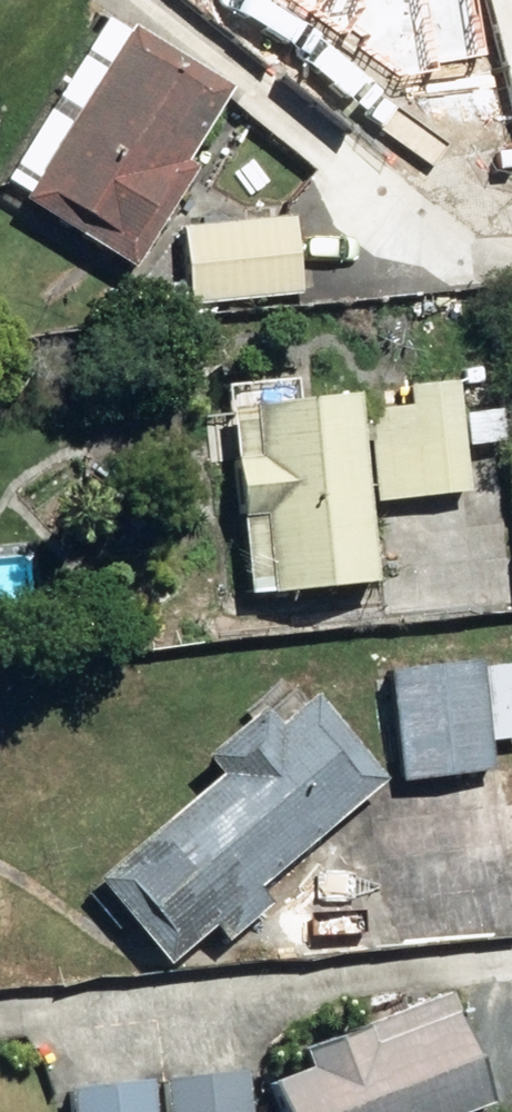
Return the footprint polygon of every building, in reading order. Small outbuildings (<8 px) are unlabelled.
[(292,19),(363,0),(287,0),(292,19)] [(381,23),(440,8),(438,0),(376,0),(381,23)] [(24,202),(135,271),(198,170),(186,163),(232,90),(133,29),(24,202)] [(181,226),(189,308),(301,298),(295,218),(181,226)] [(227,384),(249,597),(380,584),(360,398),(301,404),(299,377),(227,384)] [(368,411),(377,505),(471,495),(461,401),(368,411)] [(389,672),(402,784),(496,774),(483,662),(389,672)] [(96,881),(169,966),(214,927),(230,946),(273,907),(260,892),(388,782),(315,695),(278,727),(262,707),(203,759),(218,777),(96,881)] [(280,1111),(476,1111),(494,1105),(450,994),(302,1052),(310,1072),(270,1086),(280,1111)] [(169,1111),(252,1111),(248,1074),(166,1084),(169,1111)] [(155,1084),(70,1091),(73,1111),(158,1111),(155,1084)]
